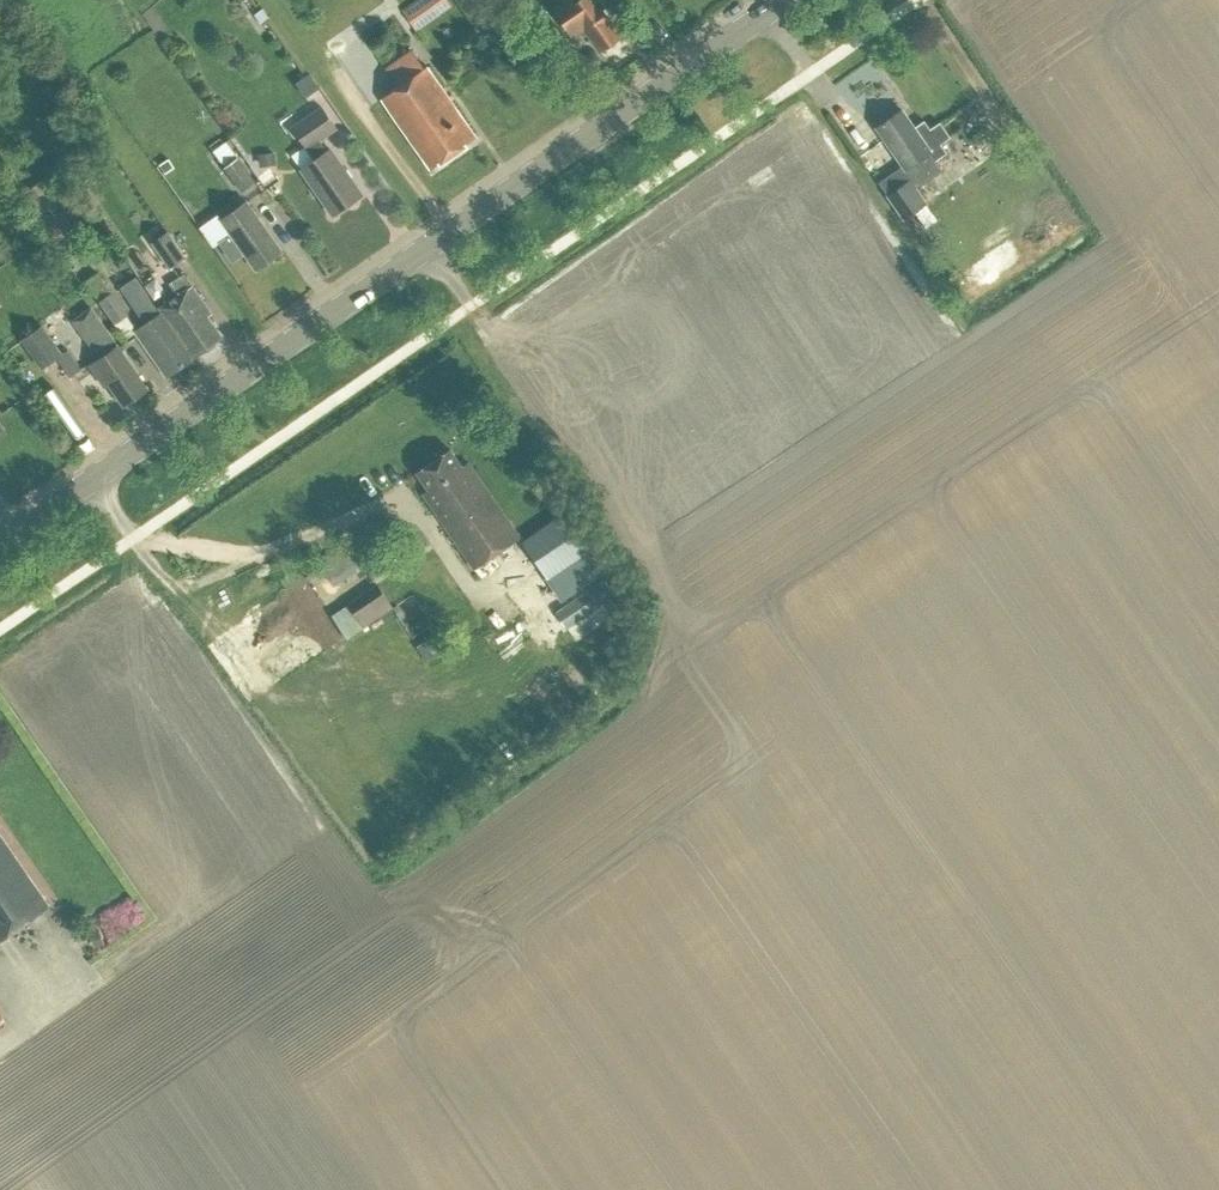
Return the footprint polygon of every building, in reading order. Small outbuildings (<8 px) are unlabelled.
[(416,27),(451,4),(448,0),(411,0),(401,7),(416,27)] [(617,36),(621,33),(597,0),(562,0),(555,5),(563,17),(566,22),(566,21),(574,33),(585,26),(600,48),(603,46),(608,45),(615,41),(617,36)] [(382,97),(431,168),(476,137),(427,66),(382,97)] [(301,95),(315,85),(306,71),(291,80),(301,95)] [(330,148),(326,151),(318,141),(337,128),(322,106),(292,126),(315,159),(301,168),(333,214),(362,194),(330,148)] [(902,108),(877,127),(905,168),(909,165),(922,183),(941,170),(935,161),(947,152),(941,143),(950,136),(940,121),(930,128),(924,120),(914,127),(902,108)] [(226,141),(214,149),(226,166),(238,157),(226,141)] [(260,151),(260,162),(278,162),(278,150),(260,151)] [(225,167),(243,191),(256,181),(238,157),(226,166),(225,167)] [(889,192),(905,216),(927,201),(911,177),(889,192)] [(247,202),(222,219),(232,233),(220,242),(233,260),(245,252),(256,268),(281,251),(247,202)] [(170,234),(154,245),(172,271),(188,260),(170,234)] [(114,291),(112,292),(99,273),(86,282),(116,324),(131,314),(114,291)] [(135,274),(120,285),(146,323),(136,329),(163,369),(170,364),(174,370),(192,358),(135,274)] [(161,307),(194,356),(222,336),(207,315),(211,312),(185,274),(171,284),(178,295),(161,307)] [(74,318),(100,358),(91,364),(105,386),(109,383),(124,404),(148,388),(119,344),(118,345),(92,305),(74,318)] [(23,336),(44,367),(66,352),(45,322),(23,336)] [(417,472),(429,489),(423,493),(474,568),(520,536),(469,462),(462,466),(451,449),(417,472)] [(533,454),(522,461),(532,475),(542,468),(533,454)] [(568,510),(524,541),(548,576),(592,545),(568,510)] [(345,550),(335,556),(347,573),(356,566),(345,550)] [(604,579),(556,611),(567,628),(615,596),(604,579)] [(349,601),(367,628),(395,609),(376,582),(349,601)] [(431,636),(415,646),(425,661),(441,651),(431,636)] [(50,905),(0,833),(0,939),(50,905)]
